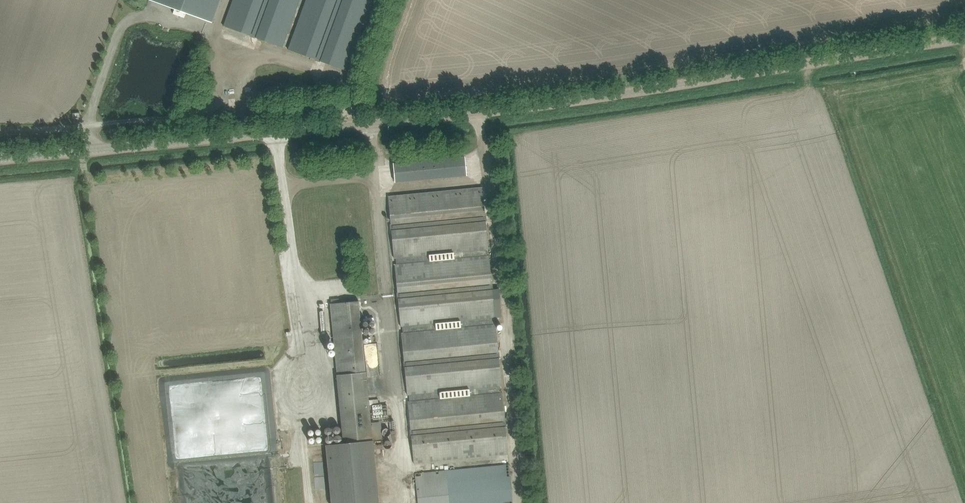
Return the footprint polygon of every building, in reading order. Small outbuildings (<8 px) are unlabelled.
[(175,8),(173,13),(184,17),(186,12),(212,21),(219,0),(154,0),(175,8)] [(262,39),(282,47),(299,0),(233,0),(227,16),(224,25),(258,38),(258,39),(262,41),(262,39)] [(291,39),(288,49),(347,70),(373,0),(306,0),(291,39)] [(465,156),(393,163),(395,182),(467,175),(465,156)] [(394,259),(396,258),(396,263),(395,263),(401,326),(403,326),(403,332),(494,324),(493,317),(502,317),(499,289),(493,289),(493,283),(492,283),(489,255),(487,255),(487,250),(488,250),(482,187),(388,196),(389,205),(394,259)] [(344,442),(325,444),(331,502),(379,502),(359,301),(330,303),(344,442)] [(401,333),(407,395),(502,386),(496,323),(494,324),(403,332),(401,333)] [(508,454),(502,386),(407,395),(414,464),(508,454)] [(446,470),(414,472),(416,502),(448,502),(446,470)]
